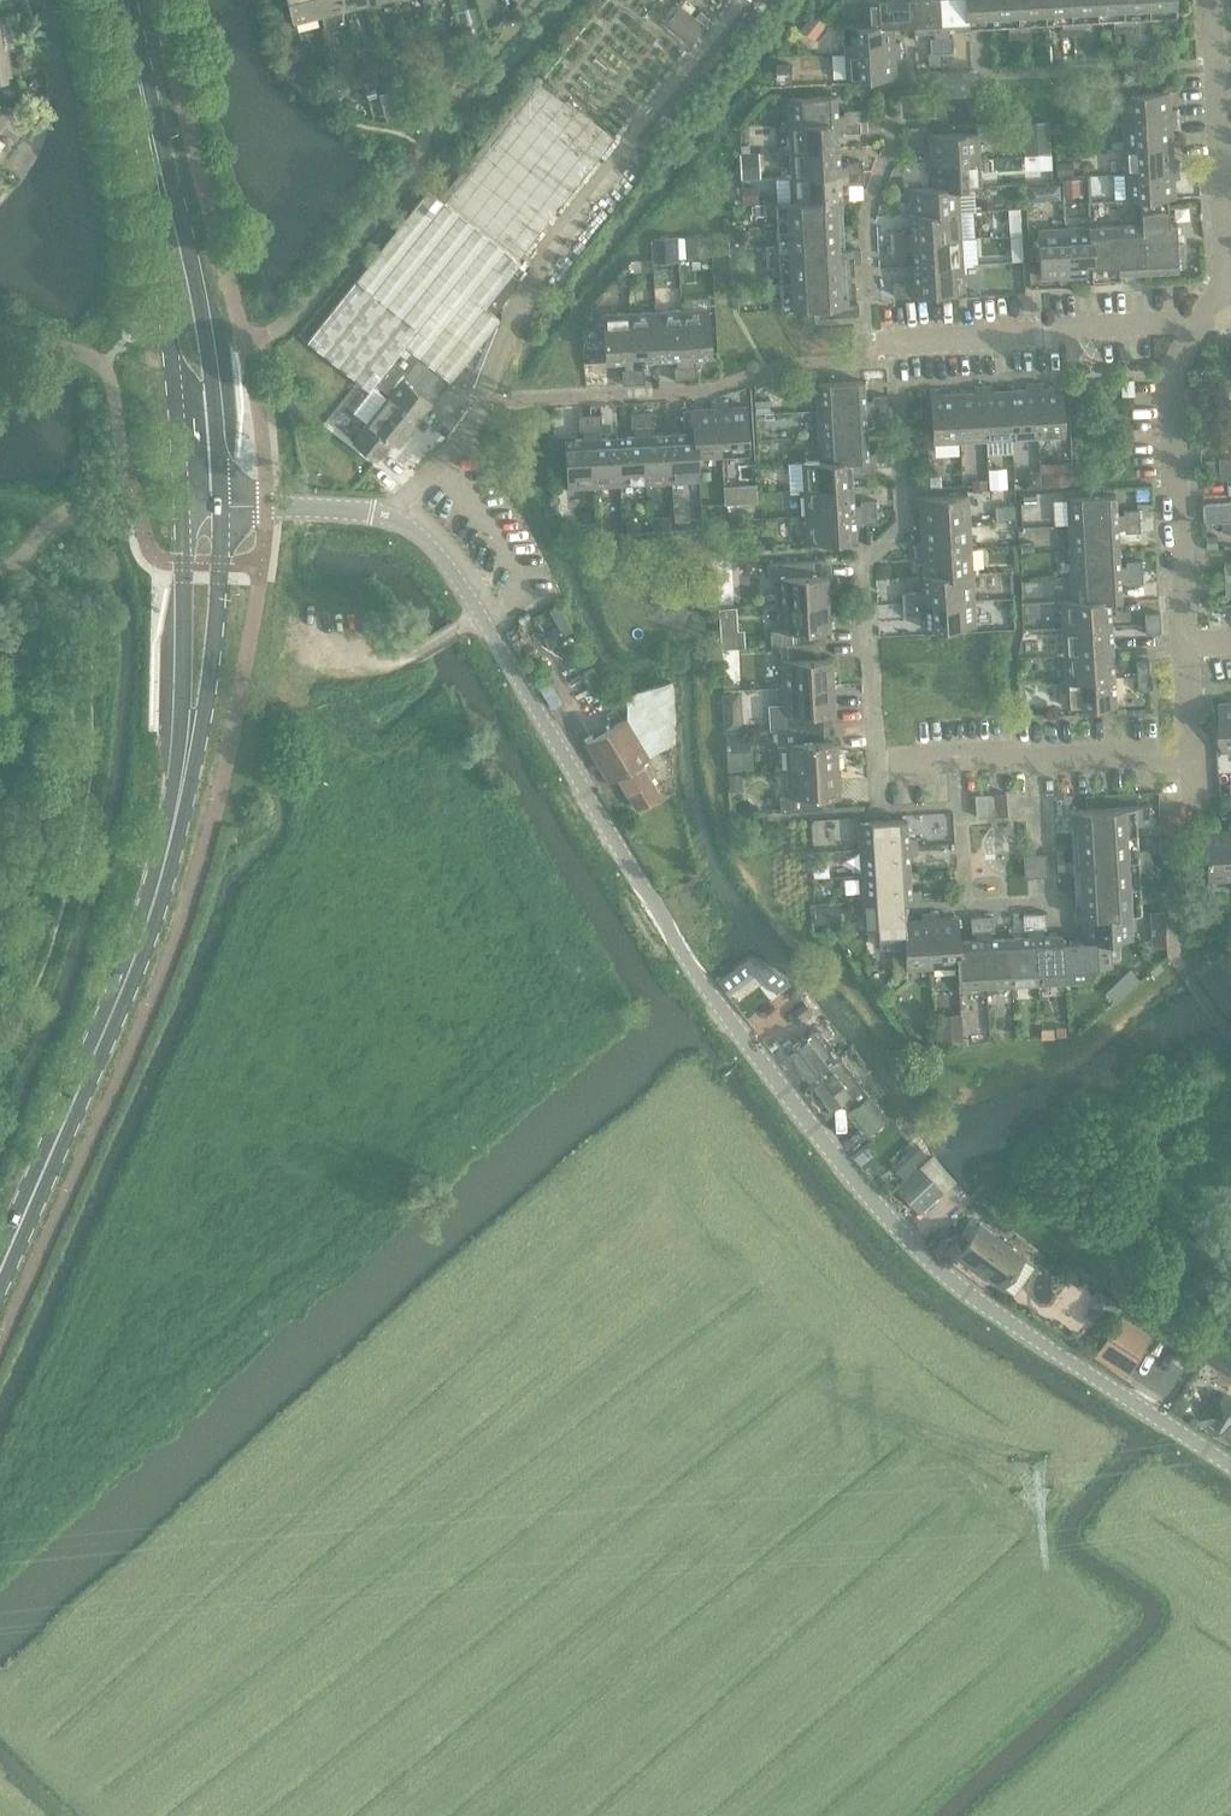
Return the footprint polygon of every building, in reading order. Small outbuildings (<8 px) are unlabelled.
[(316,0),(288,0),(294,23),(320,17),(316,0)] [(320,17),(322,16),(325,27),(346,22),(344,11),(346,11),(343,0),(316,0),(320,17)] [(346,11),(371,4),(370,0),(343,0),(346,11)] [(867,26),(868,26),(892,25),(913,24),(912,0),(866,0),(867,26)] [(913,24),(914,31),(934,30),(934,37),(930,37),(931,53),(942,52),(939,0),(912,0),(913,24)] [(942,52),(953,52),(953,36),(949,36),(948,29),(968,28),(968,21),(967,0),(939,0),(942,52)] [(968,21),(978,20),(991,20),(990,0),(967,0),(968,21)] [(991,20),(1008,19),(1009,38),(1020,38),(1018,0),(990,0),(991,20)] [(1020,38),(1030,37),(1029,18),(1045,17),(1044,0),(1018,0),(1020,38)] [(1045,17),(1061,16),(1062,35),(1073,35),(1071,0),(1044,0),(1045,17)] [(1073,35),(1083,34),(1082,15),(1098,14),(1097,0),(1071,0),(1073,35)] [(1098,14),(1113,13),(1114,32),(1125,32),(1123,0),(1097,0),(1098,14)] [(1125,32),(1135,31),(1134,12),(1150,11),(1149,0),(1123,0),(1125,32)] [(1150,11),(1165,10),(1166,29),(1178,29),(1176,0),(1149,0),(1150,11)] [(679,6),(664,25),(690,45),(705,26),(679,6)] [(8,48),(4,20),(0,21),(0,49),(8,48)] [(845,27),(846,53),(899,50),(899,42),(893,42),(892,25),(868,26),(867,26),(845,27)] [(472,29),(461,32),(466,50),(475,39),(472,29)] [(0,49),(0,86),(2,77),(12,76),(8,48),(0,49)] [(899,50),(846,53),(848,80),(895,77),(894,59),(900,58),(899,50)] [(776,65),(775,83),(791,83),(792,63),(777,63),(776,63),(776,65)] [(1177,78),(1165,79),(1166,91),(1178,90),(1177,78)] [(1122,95),(1123,121),(1176,118),(1176,110),(1170,110),(1169,92),(1122,95)] [(789,98),(790,125),(860,121),(859,109),(844,110),(845,114),(837,115),(836,95),(789,98)] [(1176,118),(1123,121),(1125,148),(1172,145),(1171,127),(1177,127),(1176,118)] [(860,121),(790,125),(792,151),(839,148),(838,129),(845,129),(845,133),(861,132),(860,121)] [(1051,152),(1049,123),(1032,123),(1033,153),(1051,152)] [(926,154),(926,162),(979,159),(978,132),(930,135),(931,153),(926,154)] [(1172,145),(1125,148),(1126,173),(1179,170),(1179,162),(1173,162),(1172,145)] [(839,148),(792,151),(793,177),(863,173),(862,162),(847,162),(847,166),(840,167),(839,148)] [(744,154),(741,154),(743,180),(745,179),(760,179),(759,153),(744,154)] [(1052,156),(1040,156),(1040,171),(1052,170),(1052,156)] [(979,159),(926,162),(927,170),(932,170),(933,186),(933,188),(958,186),(958,188),(981,186),(979,159)] [(1072,161),(1058,162),(1059,175),(1073,175),(1072,161)] [(1179,170),(1126,173),(1127,200),(1175,198),(1174,179),(1180,179),(1179,170)] [(793,177),(795,201),(795,202),(835,200),(842,200),(841,181),(848,181),(848,185),(864,184),(863,173),(793,177)] [(1044,185),(1028,186),(1029,201),(1045,200),(1044,185)] [(746,186),(743,186),(744,204),(758,203),(757,186),(746,186)] [(911,197),(912,215),(959,212),(958,188),(958,186),(933,188),(933,186),(905,188),(905,198),(911,197)] [(381,381),(393,391),(403,378),(433,402),(451,380),(500,319),(485,307),(521,262),(429,189),(308,341),(325,354),(372,392),(381,381)] [(783,214),(784,229),(836,226),(835,208),(842,208),(842,200),(835,200),(795,202),(795,201),(763,203),(764,215),(783,214)] [(1169,204),(1142,205),(1143,224),(1145,272),(1179,270),(1178,253),(1184,252),(1183,244),(1178,244),(1176,223),(1170,223),(1169,204)] [(1020,209),(1010,209),(1010,222),(1021,222),(1020,209)] [(890,231),(891,242),(961,238),(959,212),(912,215),(913,234),(906,234),(905,230),(890,231)] [(1143,224),(1091,227),(1093,274),(1092,274),(1092,280),(1121,279),(1121,273),(1145,272),(1143,224)] [(766,246),(766,256),(838,252),(836,226),(784,229),(785,245),(766,246)] [(1091,227),(1065,229),(1068,282),(1076,281),(1076,275),(1092,274),(1093,274),(1091,227)] [(1068,282),(1065,229),(1038,230),(1041,278),(1059,277),(1060,282),(1068,282)] [(678,236),(652,238),(653,259),(653,262),(679,261),(679,258),(678,236)] [(709,236),(685,237),(687,257),(711,256),(709,236)] [(1022,237),(1012,238),(1012,249),(1023,249),(1022,237)] [(961,238),(891,242),(891,254),(907,253),(906,249),(914,248),(915,267),(963,264),(961,238)] [(838,252),(766,256),(767,267),(786,266),(787,281),(839,278),(838,252)] [(963,264),(915,267),(916,286),(909,286),(908,282),(893,283),(894,295),(964,291),(963,264)] [(848,304),(847,296),(840,296),(839,278),(787,281),(788,296),(769,297),(770,309),(814,307),(825,306),(836,306),(841,306),(841,305),(848,304)] [(848,316),(848,304),(841,305),(841,306),(836,306),(837,317),(848,316)] [(859,304),(848,304),(848,316),(859,316),(859,304)] [(814,307),(814,318),(826,317),(825,306),(814,307)] [(826,317),(837,317),(836,306),(825,306),(826,317)] [(709,309),(682,310),(686,381),(697,380),(696,365),(693,365),(692,357),(712,356),(709,309)] [(682,310),(656,312),(659,359),(678,358),(678,366),(674,366),(675,381),(686,381),(682,310)] [(656,312),(630,313),(634,384),(645,383),(644,368),(641,368),(640,360),(659,359),(656,312)] [(634,384),(630,313),(603,315),(606,362),(625,361),(626,369),(622,369),(623,384),(634,384)] [(403,378),(393,391),(354,440),(377,458),(391,441),(398,447),(433,402),(403,378)] [(1133,380),(1123,380),(1124,394),(1134,393),(1133,380)] [(816,384),(818,411),(888,407),(888,395),(872,396),(873,400),(865,401),(864,381),(816,384)] [(1044,383),(1036,384),(1039,437),(1066,435),(1063,388),(1044,389),(1044,383)] [(1028,390),(1010,391),(1013,438),(1039,437),(1036,384),(1027,384),(1028,390)] [(992,386),(984,387),(987,440),(1013,438),(1010,391),(992,392),(992,386)] [(976,393),(958,394),(961,441),(987,440),(984,387),(975,387),(976,393)] [(961,441),(958,394),(940,395),(940,389),(931,390),(934,443),(961,441)] [(768,400),(755,400),(756,410),(768,410),(768,400)] [(712,408),(695,409),(697,457),(699,457),(723,456),(720,402),(712,403),(712,408)] [(728,402),(720,402),(723,456),(750,454),(747,406),(729,407),(728,402)] [(888,407),(818,411),(819,437),(867,434),(866,415),(873,415),(874,419),(889,418),(888,407)] [(688,432),(670,433),(673,481),(700,480),(699,457),(697,457),(695,409),(683,410),(684,425),(688,425),(688,432)] [(636,435),(618,436),(621,484),(647,483),(642,412),(631,413),(632,428),(636,428),(636,435)] [(654,412),(642,412),(647,483),(673,481),(670,433),(651,435),(651,427),(655,427),(654,412)] [(595,486),(591,415),(579,416),(580,431),(584,431),(585,438),(565,439),(568,487),(595,486)] [(602,415),(591,415),(595,486),(621,484),(618,436),(599,437),(599,430),(603,430),(602,415)] [(867,434),(819,437),(821,461),(821,463),(874,459),(874,461),(891,460),(891,447),(875,448),(875,452),(868,453),(867,434)] [(1219,469),(1230,469),(1230,458),(1219,459),(1219,469)] [(803,462),(805,489),(853,487),(852,468),(859,468),(859,472),(875,471),(874,461),(874,459),(821,463),(821,461),(803,462)] [(1068,462),(1043,463),(1044,485),(1067,484),(1069,484),(1069,483),(1068,462)] [(1007,468),(990,469),(991,489),(1008,489),(1007,468)] [(1219,469),(1220,480),(1230,479),(1230,469),(1219,469)] [(1031,473),(1026,478),(1027,489),(1042,488),(1041,473),(1031,473)] [(987,480),(972,480),(973,490),(987,489),(987,480)] [(756,484),(745,485),(746,503),(757,502),(756,484)] [(1152,486),(1136,487),(1137,499),(1153,498),(1152,486)] [(853,487),(805,489),(806,515),(877,511),(876,500),(861,501),(861,505),(854,505),(853,487)] [(1068,497),(1070,524),(1140,520),(1139,509),(1117,510),(1116,494),(1068,497)] [(921,507),(922,525),(969,522),(968,495),(915,498),(915,507),(921,507)] [(1025,496),(1024,496),(1024,507),(1025,507),(1038,506),(1037,495),(1025,496)] [(1222,522),(1230,521),(1230,503),(1204,504),(1205,523),(1222,522)] [(877,511),(806,515),(808,542),(856,539),(855,520),(862,520),(862,523),(877,523),(877,511)] [(670,516),(653,517),(654,530),(670,530),(670,516)] [(1140,520),(1070,524),(1071,550),(1119,547),(1118,533),(1141,531),(1140,520)] [(1222,522),(1223,532),(1230,532),(1230,521),(1222,522)] [(917,543),(918,551),(971,548),(969,522),(922,525),(923,542),(917,543)] [(1216,536),(1205,536),(1206,549),(1217,548),(1216,536)] [(1033,543),(1022,544),(1022,553),(1034,552),(1033,543)] [(1119,547),(1071,550),(1073,576),(1143,572),(1142,561),(1120,562),(1119,547)] [(971,548),(918,551),(918,559),(924,559),(925,577),(972,574),(971,548)] [(778,579),(779,604),(829,602),(827,575),(815,575),(815,561),(767,563),(768,579),(778,579)] [(732,563),(720,564),(721,577),(733,576),(732,563)] [(1143,572),(1073,576),(1074,601),(1074,602),(1110,600),(1110,601),(1122,600),(1121,585),(1144,583),(1143,572)] [(903,593),(903,604),(974,600),(972,574),(925,577),(926,595),(918,596),(918,592),(903,593)] [(974,600),(903,604),(904,615),(919,614),(919,610),(927,610),(928,629),(975,627),(974,600)] [(1063,602),(1064,629),(1112,626),(1110,601),(1110,600),(1074,602),(1074,601),(1063,602)] [(829,602),(779,604),(781,630),(771,630),(772,646),(788,645),(819,644),(818,629),(830,629),(829,602)] [(1145,614),(1146,624),(1161,623),(1161,613),(1145,614)] [(1161,623),(1146,624),(1147,634),(1162,633),(1161,623)] [(1112,626),(1064,629),(1066,655),(1113,652),(1112,626)] [(744,630),(721,631),(721,633),(722,646),(722,649),(745,648),(744,630)] [(782,660),(784,687),(833,684),(832,657),(820,658),(819,644),(788,645),(789,660),(782,660)] [(735,651),(723,651),(723,666),(736,666),(735,651)] [(1113,652),(1066,655),(1067,681),(1115,678),(1113,652)] [(1137,661),(1138,676),(1149,676),(1148,661),(1137,661)] [(1149,676),(1138,676),(1139,692),(1150,691),(1149,676)] [(1115,678),(1067,681),(1069,708),(1116,705),(1115,678)] [(774,708),(771,714),(771,729),(776,729),(793,728),(824,726),(823,712),(835,711),(833,684),(784,687),(785,705),(779,705),(774,708)] [(1220,704),(1223,751),(1230,751),(1230,703),(1220,704)] [(726,716),(724,716),(725,728),(727,728),(739,727),(739,715),(726,716)] [(586,742),(609,780),(617,775),(637,807),(660,793),(640,761),(649,756),(626,718),(586,742)] [(787,744),(788,770),(838,767),(836,740),(825,741),(824,726),(793,728),(776,729),(777,745),(787,744)] [(727,734),(729,770),(730,770),(744,770),(741,733),(727,734)] [(838,767),(788,770),(790,795),(780,796),(781,812),(828,809),(828,795),(839,794),(838,767)] [(730,774),(729,775),(729,777),(730,791),(743,790),(742,774),(730,774)] [(997,793),(986,794),(987,816),(998,816),(997,793)] [(1007,793),(997,793),(998,816),(1008,815),(1007,793)] [(987,816),(986,794),(976,794),(977,817),(987,816)] [(1078,820),(1079,837),(1131,834),(1130,819),(1150,818),(1149,806),(1071,810),(1071,820),(1078,820)] [(859,822),(861,849),(917,846),(917,838),(908,839),(907,819),(859,822)] [(1205,831),(1208,881),(1230,879),(1230,830),(1205,831)] [(1131,834),(1079,837),(1080,863),(1152,859),(1151,849),(1132,850),(1131,834)] [(917,846),(861,849),(862,875),(910,872),(909,854),(917,853),(917,846)] [(1024,855),(1024,866),(1036,866),(1035,854),(1024,855)] [(1047,854),(1035,854),(1036,866),(1047,865),(1047,854)] [(1152,859),(1080,863),(1082,891),(1141,887),(1141,885),(1134,885),(1133,871),(1153,870),(1152,859)] [(1047,865),(1036,866),(1037,877),(1048,876),(1047,865)] [(1036,866),(1024,866),(1025,878),(1037,877),(1036,866)] [(910,872),(862,875),(864,902),(904,900),(920,899),(920,890),(911,891),(910,872)] [(1076,907),(1076,914),(1083,914),(1142,910),(1141,887),(1082,891),(1082,907),(1076,907)] [(904,900),(864,902),(865,928),(878,927),(880,947),(905,946),(906,946),(904,921),(905,921),(904,900)] [(840,903),(815,904),(816,923),(840,922),(840,903)] [(1142,910),(1083,914),(1076,914),(1076,917),(1078,917),(1078,921),(1083,921),(1084,940),(1084,941),(1110,940),(1110,941),(1132,939),(1131,914),(1142,913),(1142,910)] [(1165,911),(1151,912),(1152,930),(1166,929),(1165,911)] [(939,913),(930,914),(933,967),(958,966),(960,965),(958,941),(959,941),(958,918),(939,919),(939,913)] [(1029,937),(1010,938),(1013,985),(1039,984),(1035,913),(1023,914),(1024,930),(1028,929),(1029,937)] [(1046,913),(1035,913),(1039,984),(1066,982),(1063,942),(1063,935),(1043,936),(1043,928),(1047,928),(1046,913)] [(906,946),(905,946),(906,968),(933,967),(930,914),(922,914),(922,920),(905,921),(904,921),(906,946)] [(960,965),(958,966),(960,988),(987,987),(983,916),(971,917),(972,933),(976,932),(977,940),(959,941),(958,941),(960,965)] [(994,916),(983,916),(987,987),(1013,985),(1010,938),(991,939),(991,931),(995,931),(994,916)] [(1084,940),(1063,942),(1066,982),(1092,981),(1091,968),(1112,966),(1110,941),(1110,940),(1084,941),(1084,940)] [(1131,969),(1120,979),(1130,990),(1141,980),(1131,969)] [(789,991),(765,1009),(783,1034),(807,1015),(789,991)] [(785,1051),(807,1080),(839,1056),(816,1027),(785,1051)] [(1066,1027),(1057,1027),(1057,1037),(1067,1037),(1066,1027)] [(962,1029),(942,1030),(943,1044),(963,1043),(962,1029)] [(839,1056),(807,1080),(830,1109),(849,1094),(858,1104),(850,1110),(868,1133),(887,1118),(839,1056)] [(905,1153),(892,1164),(904,1178),(917,1166),(905,1153)] [(921,1169),(899,1190),(920,1212),(941,1191),(921,1169)] [(980,1225),(959,1254),(1003,1286),(1024,1257),(980,1225)] [(1143,1350),(1112,1330),(1095,1356),(1126,1376),(1143,1350)] [(1220,1432),(1230,1439),(1230,1416),(1220,1432)]
